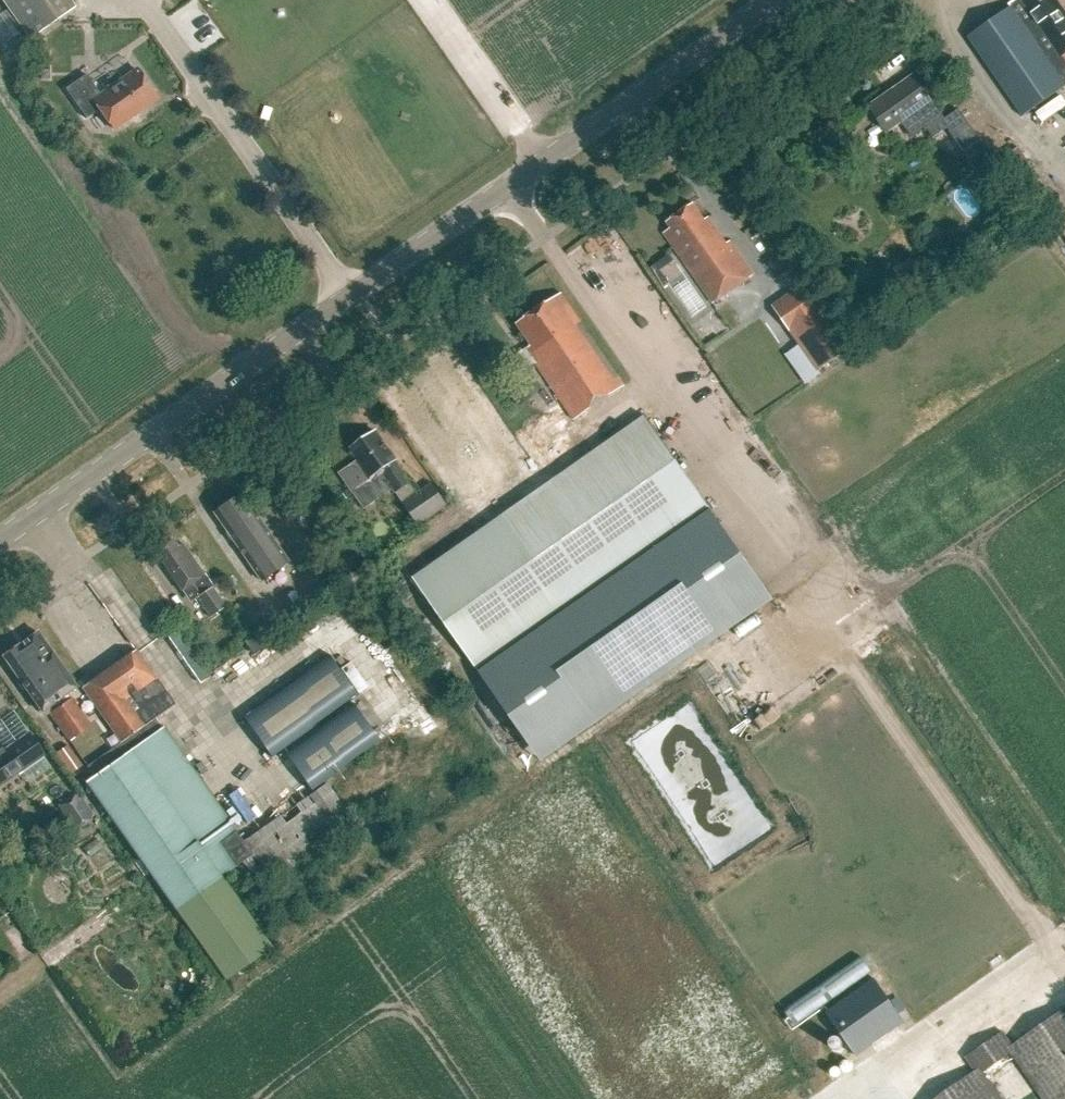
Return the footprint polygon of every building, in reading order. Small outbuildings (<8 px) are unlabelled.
[(19,24),(29,39),(74,7),(69,0),(2,0),(19,24)] [(1064,84),(1064,60),(1050,38),(1064,28),(1064,12),(1057,0),(1022,0),(1011,8),(1064,84)] [(1023,116),(1064,86),(1064,84),(1011,8),(1011,7),(968,37),(1023,116)] [(99,109),(113,129),(157,99),(136,69),(100,95),(86,74),(65,89),(86,119),(99,109)] [(46,70),(37,70),(38,78),(47,78),(46,70)] [(902,122),(913,137),(943,116),(914,75),(868,106),(887,133),(902,122)] [(1009,154),(1020,170),(1030,164),(1019,148),(1009,154)] [(671,228),(664,233),(713,303),(754,275),(730,241),(726,243),(708,217),(704,220),(693,203),(667,222),(671,228)] [(784,266),(796,283),(805,276),(793,260),(784,266)] [(706,304),(690,278),(678,285),(694,311),(706,304)] [(777,312),(818,371),(854,345),(812,287),(777,312)] [(536,363),(575,420),(624,386),(560,293),(517,323),(532,345),(528,348),(538,362),(536,363)] [(477,669),(709,507),(645,417),(559,477),(486,528),(413,579),(477,669)] [(404,503),(418,525),(447,505),(432,484),(417,494),(410,483),(395,460),(376,431),(352,448),(360,460),(342,474),(353,489),(381,470),(396,492),(397,492),(404,503)] [(226,531),(225,534),(229,541),(233,541),(260,581),(287,562),(241,494),(238,496),(235,496),(229,500),(228,503),(214,513),(226,531)] [(172,540),(155,552),(181,591),(185,589),(193,600),(196,598),(209,617),(224,607),(203,574),(203,575),(182,544),(177,548),(172,540)] [(718,633),(658,547),(531,635),(591,721),(718,633)] [(200,680),(212,673),(187,628),(175,634),(200,680)] [(49,713),(69,741),(90,726),(71,698),(70,698),(67,694),(76,687),(73,683),(74,680),(69,673),(66,673),(37,632),(19,645),(18,644),(2,655),(18,679),(18,684),(22,690),(26,690),(41,712),(52,704),(55,709),(49,713)] [(244,642),(253,655),(263,648),(254,635),(244,642)] [(136,650),(83,688),(121,742),(175,704),(136,650)] [(332,656),(243,719),(270,758),(359,694),(332,656)] [(355,703),(285,752),(311,789),(381,740),(355,703)] [(44,755),(29,733),(3,752),(0,748),(0,785),(44,755)] [(79,789),(220,989),(267,955),(217,884),(245,864),(265,892),(353,829),(324,787),(239,847),(159,733),(79,789)] [(67,746),(56,754),(70,775),(82,767),(67,746)] [(64,809),(75,825),(87,816),(76,801),(64,809)] [(791,1001),(800,1018),(882,973),(873,956),(791,1001)] [(873,979),(824,1014),(854,1057),(904,1022),(873,979)] [(936,1098),(1001,1098),(983,1073),(1011,1053),(1043,1098),(1064,1098),(1064,1009),(1013,1046),(1003,1032),(966,1057),(976,1072),(936,1098)]
